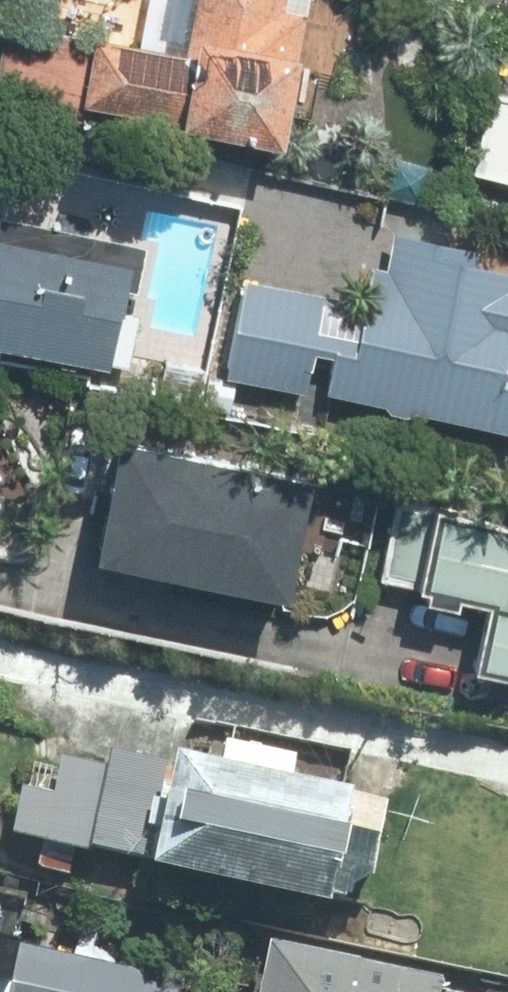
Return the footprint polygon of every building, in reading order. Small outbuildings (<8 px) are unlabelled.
[(181,50),(78,33),(64,111),(271,146),(296,0),(190,0),(181,50)] [(481,98),(474,179),(507,182),(507,100),(481,98)] [(101,372),(124,251),(0,228),(0,353),(101,372)] [(381,243),(364,319),(231,288),(212,371),(507,439),(507,272),(381,243)] [(303,484),(128,449),(124,470),(105,467),(86,561),(280,599),(303,484)] [(375,586),(481,606),(467,679),(507,687),(507,534),(494,531),(389,512),(375,586)] [(210,752),(205,779),(60,753),(42,750),(33,800),(13,796),(5,838),(138,862),(133,889),(355,929),(377,810),(276,792),(281,765),(210,752)] [(15,946),(6,991),(173,991),(175,979),(15,946)] [(253,949),(244,991),(475,991),(253,949)]
